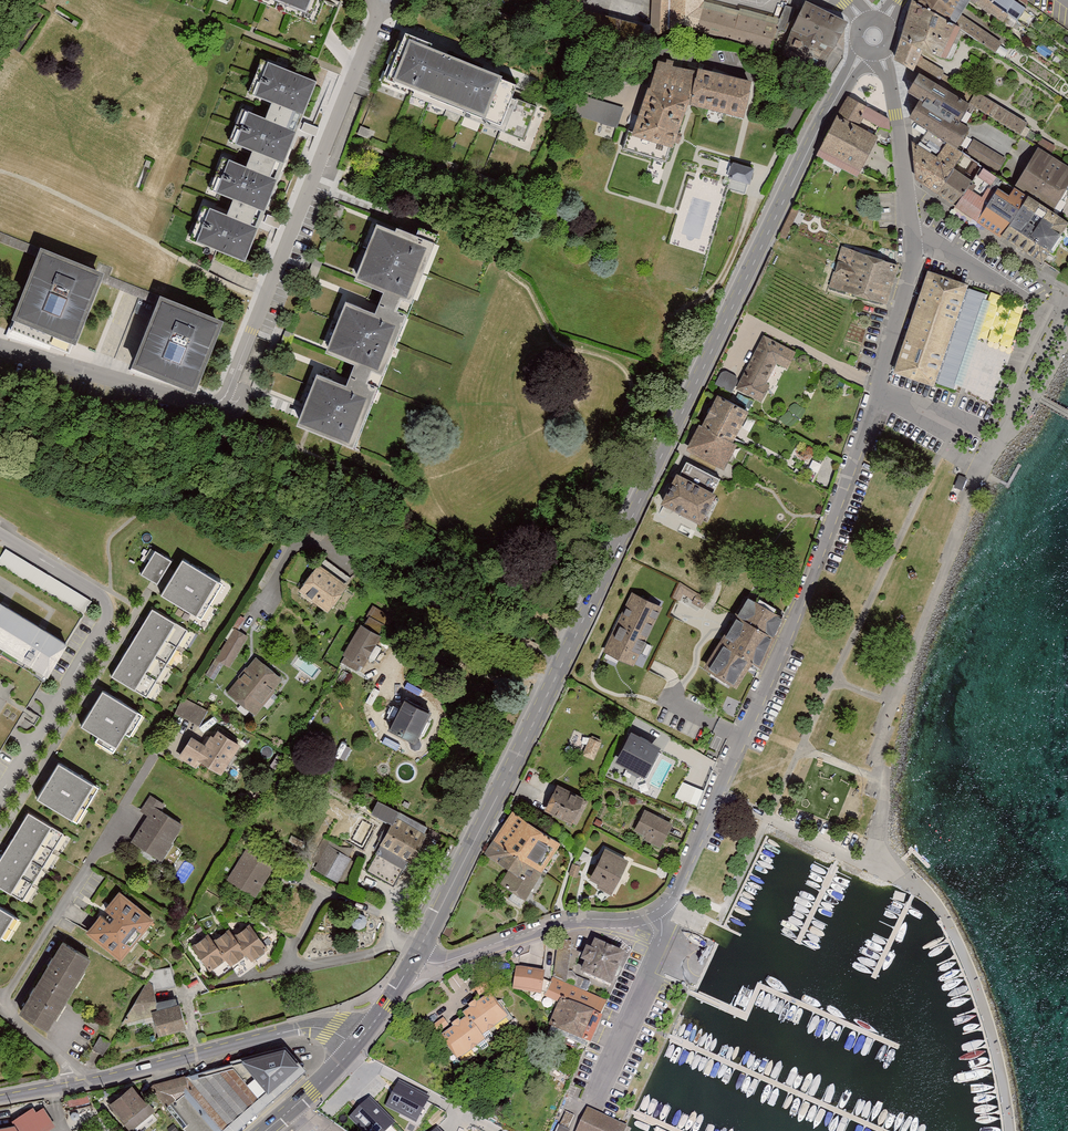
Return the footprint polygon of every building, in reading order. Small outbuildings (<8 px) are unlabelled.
[(314,9),(317,0),(291,0),(314,9)] [(577,9),(573,27),(645,45),(686,31),(772,52),(782,21),(697,0),(653,0),(652,28),(577,9)] [(952,22),(916,0),(904,40),(926,49),(950,60),(963,30),(952,22)] [(968,0),(916,0),(952,22),(961,8),(966,12),(972,3),(968,0)] [(995,0),(981,0),(979,2),(1006,22),(1012,13),(995,0)] [(852,21),(809,2),(796,29),(838,46),(852,21)] [(961,8),(952,22),(963,30),(997,53),(1003,44),(981,29),(984,25),(966,12),(961,8)] [(838,46),(796,29),(785,56),(823,69),(838,46)] [(545,98),(401,40),(384,81),(528,139),(545,98)] [(926,49),(904,40),(899,58),(923,73),(940,84),(946,75),(922,58),(926,49)] [(703,69),(661,60),(636,134),(676,146),(691,103),(703,69)] [(319,80),(271,61),(258,94),(275,101),(269,117),(252,111),(240,142),(257,149),(250,165),(233,158),(220,190),(237,196),(230,212),(213,205),(200,239),(248,258),(319,80)] [(691,103),(749,115),(756,80),(703,69),(691,103)] [(979,109),(923,73),(911,92),(924,99),(911,120),(930,131),(960,150),(975,128),(969,124),(979,109)] [(946,75),(940,84),(979,109),(1021,136),(1028,125),(979,94),(977,97),(951,81),(953,79),(946,75)] [(619,129),(625,110),(576,95),(571,114),(619,129)] [(851,98),(841,116),(876,134),(881,125),(889,129),(888,117),(851,98)] [(841,116),(820,154),(860,175),(880,137),(876,134),(841,116)] [(921,146),(915,143),(918,179),(942,194),(957,169),(967,154),(960,150),(930,131),(921,146)] [(1042,149),(1018,188),(1031,196),(1054,210),(1067,188),(1067,165),(1042,149)] [(751,182),(755,167),(734,160),(729,175),(751,182)] [(977,181),(962,207),(982,219),(1006,181),(986,168),(977,181)] [(977,181),(957,169),(942,194),(962,207),(977,181)] [(1006,181),(982,219),(1007,235),(1031,196),(1018,188),(1006,181)] [(1031,196),(1007,235),(1047,260),(1067,227),(1067,219),(1054,210),(1031,196)] [(378,313),(349,301),(330,349),(359,361),(350,383),(321,371),(301,422),(357,444),(439,242),(383,220),(360,276),(389,287),(378,313)] [(106,268),(45,244),(13,324),(74,348),(106,268)] [(890,305),(902,266),(845,249),(833,288),(890,305)] [(972,284),(932,270),(897,371),(938,385),(938,383),(955,388),(988,293),(971,288),(972,284)] [(226,319),(165,294),(136,362),(198,387),(226,319)] [(1015,302),(1006,325),(1016,328),(1024,306),(1015,302)] [(797,352),(766,336),(740,389),(764,401),(771,385),(769,384),(779,363),(789,368),(797,352)] [(723,370),(716,381),(730,390),(737,378),(723,370)] [(751,413),(719,398),(693,451),(725,466),(751,413)] [(714,495),(674,475),(659,504),(699,525),(714,495)] [(702,563),(659,541),(611,637),(655,659),(702,563)] [(0,558),(0,566),(83,608),(90,594),(4,550),(0,558)] [(158,583),(173,561),(158,551),(144,574),(158,583)] [(220,581),(186,559),(164,593),(199,615),(220,581)] [(325,560),(301,592),(329,612),(352,580),(325,560)] [(762,666),(791,619),(751,595),(707,668),(739,687),(755,661),(762,666)] [(0,599),(0,640),(51,670),(69,639),(0,599)] [(372,605),(365,622),(386,632),(394,615),(372,605)] [(189,630),(154,609),(113,674),(148,696),(189,630)] [(362,625),(346,655),(365,665),(381,636),(362,625)] [(249,638),(236,630),(219,659),(231,667),(249,638)] [(284,678),(257,658),(231,692),(258,713),(284,678)] [(140,710),(106,689),(85,723),(119,744),(140,710)] [(182,697),(175,713),(201,723),(208,707),(182,697)] [(435,710),(408,697),(394,728),(421,741),(435,710)] [(224,773),(242,744),(220,730),(216,737),(213,735),(207,745),(194,736),(181,756),(198,767),(202,760),(224,773)] [(662,747),(633,732),(618,761),(647,776),(662,747)] [(593,758),(601,741),(590,736),(582,754),(593,758)] [(97,782),(62,761),(41,796),(76,817),(97,782)] [(676,796),(690,801),(696,786),(682,781),(676,796)] [(589,801),(560,786),(547,810),(577,825),(589,801)] [(134,842),(163,860),(185,824),(163,811),(167,805),(152,796),(142,811),(150,816),(134,842)] [(431,828),(382,802),(376,813),(395,823),(369,872),(399,888),(431,828)] [(31,811),(0,861),(0,883),(25,898),(66,832),(31,811)] [(673,826),(647,812),(637,831),(663,844),(673,826)] [(498,839),(546,869),(562,843),(514,814),(498,839)] [(546,869),(498,839),(489,854),(514,869),(505,883),(516,890),(511,898),(524,906),(546,869)] [(354,860),(329,847),(317,870),(341,883),(354,860)] [(276,864),(248,848),(230,878),(258,895),(276,864)] [(630,862),(608,850),(592,879),(602,885),(600,888),(612,894),(630,862)] [(155,919),(121,892),(89,931),(123,958),(155,919)] [(16,913),(0,903),(0,939),(16,913)] [(251,923),(236,935),(249,953),(254,959),(269,948),(251,923)] [(236,935),(232,929),(216,941),(229,958),(234,964),(249,953),(236,935)] [(211,934),(194,946),(212,970),(229,958),(216,941),(211,934)] [(93,956),(65,939),(23,1009),(51,1026),(93,956)] [(580,976),(610,989),(624,959),(594,945),(580,976)] [(543,994),(546,971),(516,966),(513,989),(543,994)] [(155,986),(174,984),(172,967),(153,970),(155,986)] [(156,1009),(159,1009),(157,1003),(152,980),(131,1015),(156,1009)] [(608,1002),(555,980),(548,996),(563,1002),(551,1029),(590,1045),(608,1002)] [(469,1020),(443,1037),(460,1061),(488,1041),(485,1038),(511,1020),(493,995),(465,1015),(469,1020)] [(156,1009),(161,1034),(187,1029),(181,1004),(180,1004),(179,999),(157,1003),(159,1009),(156,1009)] [(288,1049),(157,1086),(152,1090),(187,1130),(201,1130),(175,1101),(183,1094),(215,1130),(222,1130),(301,1064),(288,1049)] [(386,1108),(418,1124),(431,1098),(400,1082),(386,1108)] [(134,1086),(112,1104),(133,1129),(155,1111),(134,1086)] [(363,1130),(388,1130),(396,1123),(371,1098),(350,1118),(363,1130)] [(55,1124),(40,1104),(15,1121),(0,1124),(0,1130),(43,1130),(55,1124)] [(589,1110),(579,1130),(624,1130),(625,1128),(589,1110)]
